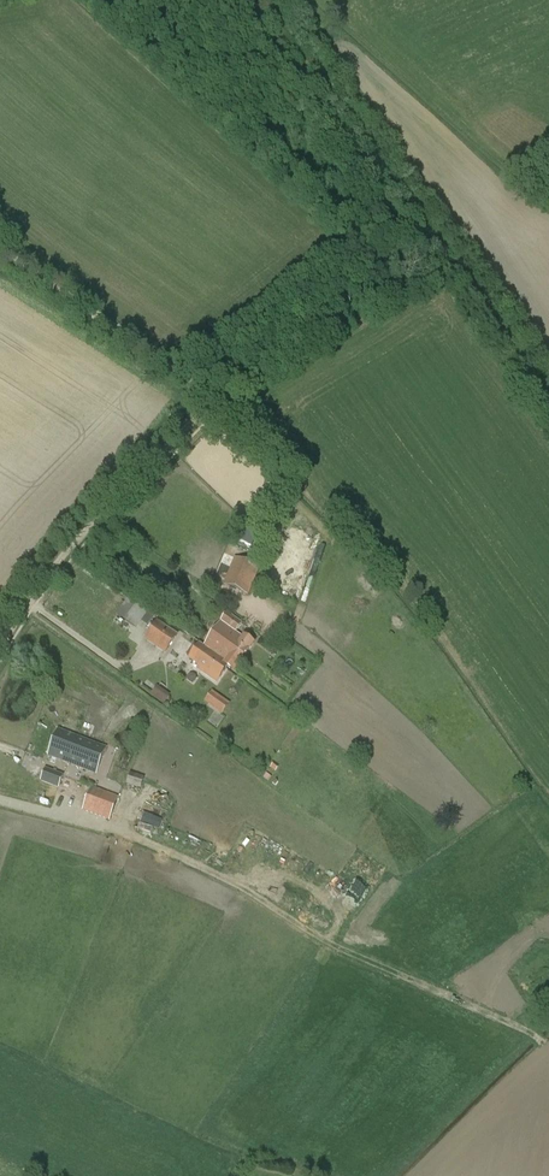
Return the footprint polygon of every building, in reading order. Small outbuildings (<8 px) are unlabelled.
[(245,528),(240,540),(256,547),(261,535),(245,528)] [(234,559),(223,585),(248,596),(259,568),(244,562),(247,554),(237,550),(234,559)] [(128,597),(116,614),(136,629),(145,615),(149,610),(128,597)] [(227,614),(204,647),(229,665),(228,668),(233,672),(253,644),(244,637),(243,638),(236,633),(242,624),(227,614)] [(145,639),(164,653),(176,636),(157,623),(145,639)] [(229,665),(204,647),(203,648),(198,645),(189,658),(203,668),(201,671),(217,683),(228,668),(229,665)] [(167,704),(172,699),(159,687),(154,693),(167,704)] [(211,693),(205,701),(223,714),(229,706),(211,693)] [(57,729),(47,757),(67,764),(68,765),(96,775),(107,747),(78,737),(57,729)] [(45,769),(41,781),(40,782),(59,789),(64,776),(45,769)] [(126,784),(140,789),(145,777),(130,772),(126,784)] [(91,787),(82,811),(109,821),(118,798),(91,787)] [(159,830),(163,820),(144,813),(140,823),(159,830)] [(342,897),(352,885),(340,875),(336,880),(322,869),(312,881),(317,885),(321,880),(342,897)] [(343,898),(348,903),(356,897),(360,903),(371,894),(362,882),(343,898)]
